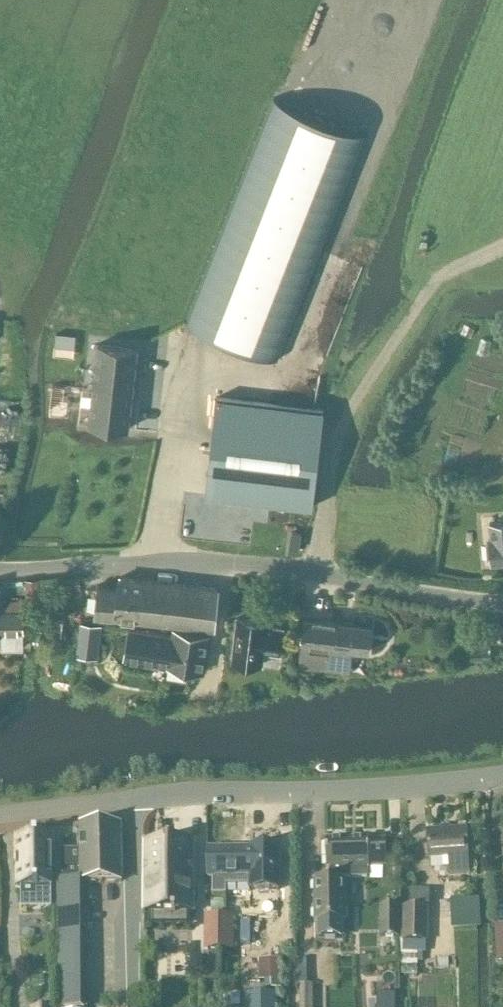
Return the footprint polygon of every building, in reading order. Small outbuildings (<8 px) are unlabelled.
[(278,102),(187,323),(273,359),(365,135),(278,102)] [(88,425),(129,429),(138,347),(97,343),(88,425)] [(63,398),(64,388),(52,387),(51,397),(63,398)] [(216,397),(205,496),(313,508),(317,465),(324,410),(216,397)] [(492,560),(502,560),(502,520),(490,521),(491,536),(490,536),(490,540),(487,540),(488,556),(492,556),(492,560)] [(301,533),(292,532),(289,547),(299,548),(301,533)] [(95,615),(154,621),(156,602),(141,601),(144,579),(120,576),(119,587),(98,585),(95,615)] [(156,602),(154,621),(214,628),(218,587),(144,579),(141,601),(156,602)] [(56,583),(43,583),(43,591),(56,591),(56,583)] [(10,610),(5,610),(4,587),(0,587),(0,612),(10,611),(10,610)] [(0,612),(0,632),(1,632),(1,649),(20,648),(23,644),(23,630),(22,610),(10,610),(10,611),(0,612)] [(51,610),(50,622),(63,623),(64,611),(51,610)] [(302,644),(300,663),(328,666),(330,647),(351,649),(368,651),(371,625),(354,623),(341,621),(305,617),(302,644)] [(232,660),(262,664),(264,652),(279,654),(283,628),(266,626),(267,622),(238,618),(232,660)] [(101,625),(81,623),(77,655),(97,657),(101,625)] [(125,658),(170,666),(169,670),(187,673),(188,669),(204,671),(210,635),(173,629),(172,636),(130,629),(125,658)] [(60,880),(86,881),(122,883),(121,826),(77,825),(78,849),(60,849),(60,880)] [(468,857),(467,829),(429,831),(430,859),(449,858),(450,865),(465,864),(465,857),(468,857)] [(20,853),(17,853),(17,887),(21,887),(21,897),(52,896),(52,837),(39,837),(38,836),(34,836),(34,837),(20,837),(20,853)] [(194,913),(194,841),(145,842),(145,913),(194,913)] [(331,881),(316,881),(317,924),(319,924),(319,940),(338,939),(338,924),(347,923),(346,880),(344,881),(343,879),(369,878),(369,871),(371,871),(371,868),(387,868),(387,843),(371,843),(371,841),(328,841),(328,871),(331,871),(331,881)] [(244,849),(209,849),(209,876),(248,876),(249,892),(278,891),(278,880),(278,849),(244,849)] [(60,880),(57,880),(58,1006),(85,1006),(86,881),(60,880)] [(429,904),(429,891),(411,891),(411,903),(429,904)] [(381,935),(400,935),(400,906),(381,906),(381,935)] [(426,942),(428,942),(429,908),(403,907),(402,941),(403,941),(403,952),(414,952),(414,961),(423,961),(423,952),(426,952),(426,942)] [(209,948),(234,948),(234,916),(209,916),(209,948)] [(502,960),(502,926),(494,926),(496,961),(502,960)] [(260,981),(282,981),(282,958),(259,959),(260,981)] [(395,973),(375,973),(375,1006),(395,1006),(395,973)] [(301,1006),(314,1006),(314,975),(301,975),(301,1006)] [(53,989),(38,990),(39,1006),(54,1006),(53,989)] [(247,995),(248,1006),(276,1006),(275,994),(247,995)]
